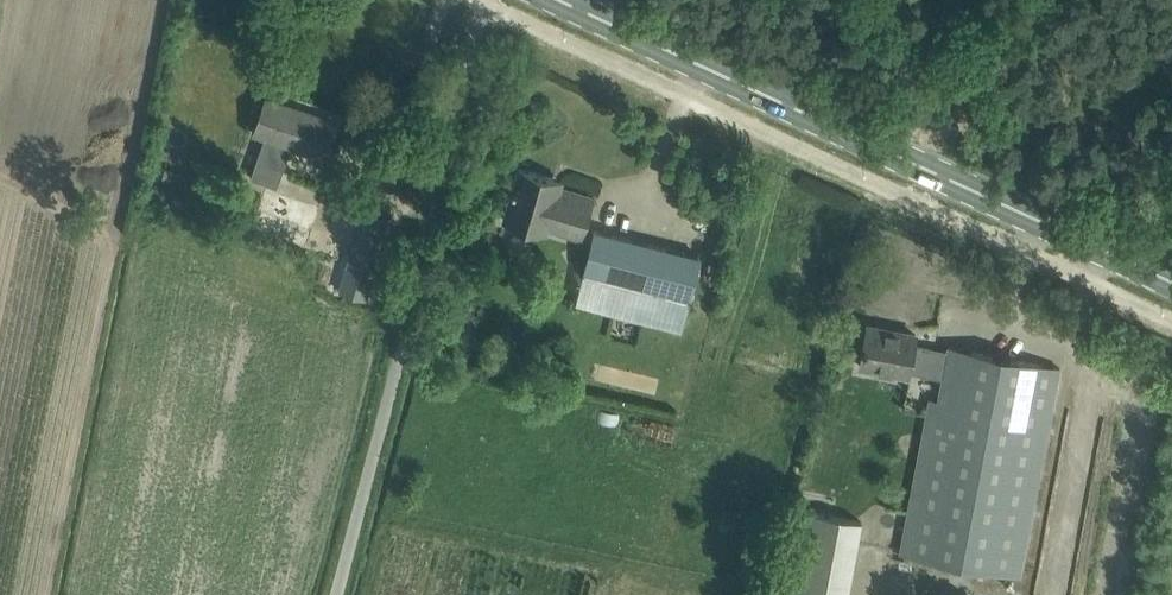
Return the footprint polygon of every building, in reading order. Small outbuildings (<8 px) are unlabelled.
[(324,157),(335,125),(336,121),(267,97),(254,133),(265,137),(251,177),(277,186),(283,169),(278,167),(286,144),(324,157)] [(593,196),(560,187),(562,180),(519,167),(505,215),(581,238),(593,196)] [(378,185),(354,267),(381,275),(405,193),(378,185)] [(252,229),(306,247),(320,207),(266,188),(252,229)] [(583,274),(689,301),(700,256),(595,229),(583,274)] [(938,400),(930,399),(900,552),(1021,575),(1060,368),(949,346),(948,350),(914,343),(916,334),(867,325),(860,365),(908,374),(909,371),(943,378),(938,400)] [(796,508),(792,529),(856,542),(860,521),(796,508)]
